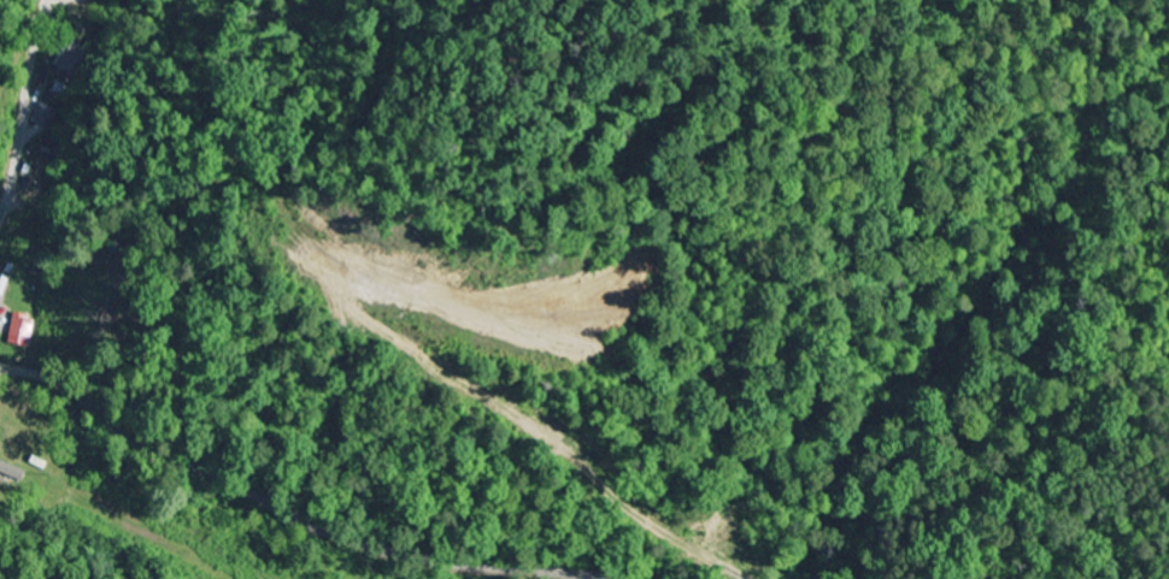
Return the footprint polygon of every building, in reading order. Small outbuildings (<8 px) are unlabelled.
[(33,350),(40,319),(17,313),(10,345),(33,350)]
